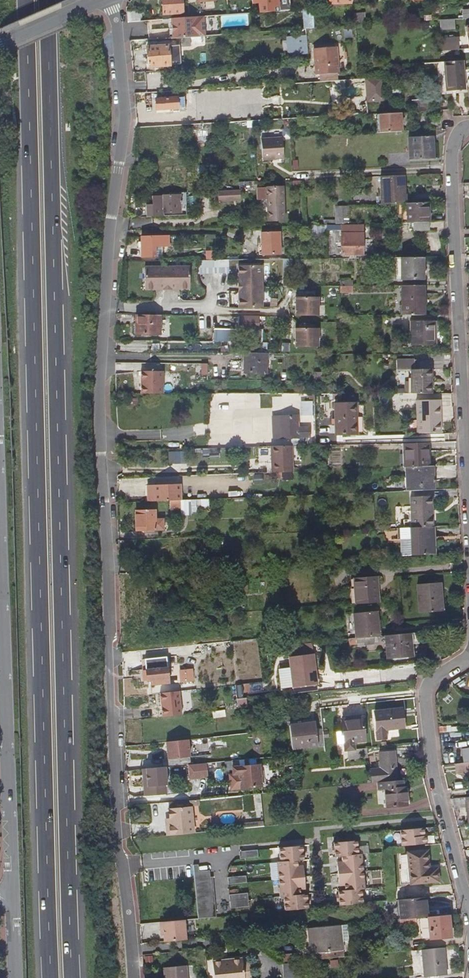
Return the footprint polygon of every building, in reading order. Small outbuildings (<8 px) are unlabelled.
[(182,0),(162,0),(163,13),(183,12),(182,0)] [(280,0),(253,0),(253,1),(262,0),(263,11),(281,10),(280,0)] [(315,27),(313,7),(303,8),(304,12),(305,28),(306,28),(309,28),(315,27)] [(460,9),(461,17),(468,17),(468,9),(460,9)] [(142,20),(141,10),(127,11),(128,21),(142,20)] [(189,17),(172,18),(173,38),(174,38),(183,37),(191,36),(206,35),(205,16),(189,17)] [(441,28),(453,28),(452,19),(440,20),(441,28)] [(192,45),(191,36),(183,37),(183,46),(192,45)] [(443,50),(459,49),(458,39),(442,39),(443,50)] [(171,64),(169,45),(147,46),(149,66),(171,64)] [(319,75),(319,81),(337,80),(337,74),(338,74),(336,47),(317,49),(318,54),(314,55),(315,75),(319,75)] [(291,48),(292,60),(299,59),(298,48),(291,48)] [(466,90),(463,61),(444,62),(446,91),(466,90)] [(384,82),(376,83),(377,91),(385,91),(384,82)] [(184,95),(155,98),(156,109),(185,107),(184,95)] [(399,132),(398,112),(376,113),(377,133),(399,132)] [(212,137),(212,130),(205,130),(196,130),(195,139),(206,139),(206,137),(212,137)] [(281,137),(259,138),(261,160),(282,158),(281,137)] [(406,161),(431,160),(430,137),(406,139),(406,161)] [(402,205),(401,176),(380,177),(380,205),(398,205),(402,205)] [(266,220),(280,220),(279,187),(255,188),(255,200),(265,200),(266,220)] [(238,200),(238,190),(216,191),(216,201),(238,200)] [(163,212),(181,211),(180,194),(163,195),(163,212)] [(427,222),(426,204),(402,205),(398,205),(399,222),(411,222),(427,222)] [(353,224),(352,206),(333,207),(334,224),(340,224),(353,224)] [(427,230),(427,222),(411,222),(412,231),(427,230)] [(261,233),(261,254),(279,255),(280,233),(261,233)] [(138,241),(139,248),(142,249),(142,257),(155,257),(163,256),(162,247),(170,247),(170,235),(142,236),(142,242),(138,241)] [(340,256),(362,256),(362,241),(355,241),(355,237),(340,238),(340,256)] [(216,260),(216,251),(207,251),(207,260),(216,260)] [(423,279),(422,258),(396,258),(397,280),(423,279)] [(207,260),(198,260),(199,274),(229,273),(230,261),(216,261),(216,260),(207,260)] [(262,306),(261,264),(239,264),(239,281),(242,281),(242,289),(239,289),(239,306),(262,306)] [(190,289),(190,270),(180,270),(180,266),(155,266),(155,270),(145,270),(145,289),(164,289),(164,285),(172,285),(172,289),(190,289)] [(423,316),(423,287),(401,287),(401,316),(423,316)] [(316,315),(316,297),(306,297),(294,297),(294,315),(316,315)] [(161,333),(161,314),(136,314),(136,332),(161,333)] [(238,328),(238,315),(212,314),(212,328),(215,328),(238,328)] [(239,315),(239,328),(259,328),(259,315),(253,315),(253,317),(250,317),(250,315),(239,315)] [(408,345),(434,345),(434,322),(409,322),(408,345)] [(215,328),(215,338),(238,338),(238,328),(215,328)] [(317,347),(317,328),(293,328),(293,347),(317,347)] [(268,371),(268,352),(263,352),(246,352),(246,371),(268,371)] [(409,370),(409,360),(391,360),(391,370),(409,370)] [(429,394),(429,369),(410,370),(409,370),(409,394),(429,394)] [(226,404),(225,396),(216,396),(216,404),(217,404),(225,404),(226,404)] [(433,416),(438,416),(438,399),(414,400),(414,432),(433,432),(433,416)] [(332,435),(352,435),(352,416),(354,416),(354,404),(333,403),(332,411),(330,411),(329,423),(332,423),(332,435)] [(279,437),(279,415),(271,415),(272,437),(279,437)] [(279,437),(308,437),(308,427),(296,427),(296,415),(279,415),(279,437)] [(220,439),(220,438),(212,438),(212,447),(220,446),(220,445),(220,439)] [(425,457),(425,443),(402,443),(403,468),(426,467),(425,457)] [(291,473),(290,446),(269,446),(270,473),(291,473)] [(179,464),(179,452),(168,452),(168,464),(179,464)] [(432,491),(430,467),(426,467),(403,468),(403,479),(406,479),(407,492),(432,491)] [(181,501),(180,485),(154,486),(155,502),(170,502),(181,501)] [(430,511),(429,497),(408,498),(409,528),(427,528),(426,511),(430,511)] [(181,501),(170,502),(171,510),(181,510),(181,516),(191,516),(191,515),(198,515),(198,508),(209,508),(209,500),(181,501)] [(135,512),(135,532),(145,532),(145,533),(154,533),(154,531),(164,531),(164,519),(156,520),(156,511),(135,512)] [(433,557),(431,527),(427,528),(409,528),(398,529),(400,558),(433,557)] [(387,603),(385,577),(361,578),(363,604),(387,603)] [(419,615),(442,613),(441,585),(417,586),(419,615)] [(381,636),(379,611),(356,613),(358,638),(360,638),(371,637),(381,636)] [(419,656),(417,633),(387,635),(390,658),(419,656)] [(443,651),(435,648),(432,656),(440,659),(443,651)] [(315,652),(291,654),(292,686),(317,683),(315,652)] [(143,668),(145,684),(167,681),(165,665),(143,668)] [(382,729),(402,727),(399,709),(372,712),(375,739),(382,738),(382,729)] [(361,741),(359,717),(351,718),(351,720),(338,722),(339,731),(333,732),(334,743),(341,742),(341,743),(350,742),(361,741)] [(289,748),(315,746),(314,735),(313,730),(312,723),(287,726),(289,748)] [(192,748),(191,740),(182,742),(183,749),(192,748)] [(172,751),(171,741),(168,742),(148,744),(148,749),(152,749),(152,751),(158,750),(159,753),(166,752),(172,751)] [(367,757),(366,748),(347,750),(348,759),(367,757)] [(461,749),(462,763),(468,762),(468,748),(461,749)] [(395,781),(392,752),(377,753),(379,768),(369,769),(370,783),(375,783),(395,781)] [(461,763),(462,763),(461,752),(453,753),(455,764),(461,763)] [(138,758),(129,758),(129,766),(138,766),(138,767),(140,766),(141,766),(145,766),(145,761),(142,761),(138,762),(138,758)] [(462,763),(461,763),(455,764),(454,764),(455,775),(468,773),(468,762),(462,763)] [(209,778),(208,764),(189,765),(191,779),(209,778)] [(240,790),(262,788),(260,765),(233,768),(234,776),(239,775),(240,790)] [(289,779),(278,780),(279,789),(290,787),(289,779)] [(403,806),(402,787),(400,787),(399,780),(395,781),(375,783),(375,790),(383,790),(385,807),(403,806)] [(191,832),(189,806),(167,808),(168,824),(165,825),(166,835),(191,832)] [(425,843),(424,836),(422,835),(421,828),(397,831),(399,846),(425,843)] [(362,880),(359,855),(357,855),(356,847),(355,841),(354,841),(343,842),(331,843),(332,847),(332,854),(332,858),(339,857),(340,864),(340,869),(335,869),(336,880),(341,880),(341,884),(342,891),(336,892),(336,896),(337,903),(337,906),(361,904),(360,890),(363,889),(362,880)] [(301,883),(300,872),(295,872),(295,868),(294,861),(301,861),(300,857),(300,850),(299,846),(276,848),(277,863),(274,863),(277,897),(280,897),(282,911),(292,910),(305,909),(305,905),(304,899),(304,895),(297,895),(297,888),(296,883),(301,883)] [(367,855),(366,846),(356,847),(357,855),(359,855),(367,855)] [(438,880),(436,867),(429,868),(427,850),(398,852),(401,883),(438,880)] [(213,917),(209,877),(207,877),(206,871),(195,872),(194,865),(190,865),(195,919),(213,917)] [(243,876),(225,878),(225,884),(243,883),(243,876)] [(244,893),(226,895),(227,909),(245,907),(244,893)] [(427,917),(425,898),(398,900),(400,920),(424,917),(425,917),(427,917)] [(450,936),(448,915),(427,917),(429,939),(450,936)] [(425,924),(424,917),(400,920),(398,920),(399,927),(408,926),(407,923),(416,922),(417,925),(425,924)] [(186,939),(184,920),(160,922),(160,930),(161,930),(163,930),(164,935),(164,941),(186,939)] [(340,951),(338,926),(308,929),(310,954),(340,951)] [(446,974),(443,946),(422,949),(424,976),(446,974)] [(242,960),(212,963),(213,977),(243,977),(242,960)] [(300,965),(282,966),(283,977),(301,977),(300,965)] [(185,967),(163,969),(164,977),(186,977),(185,967)]
